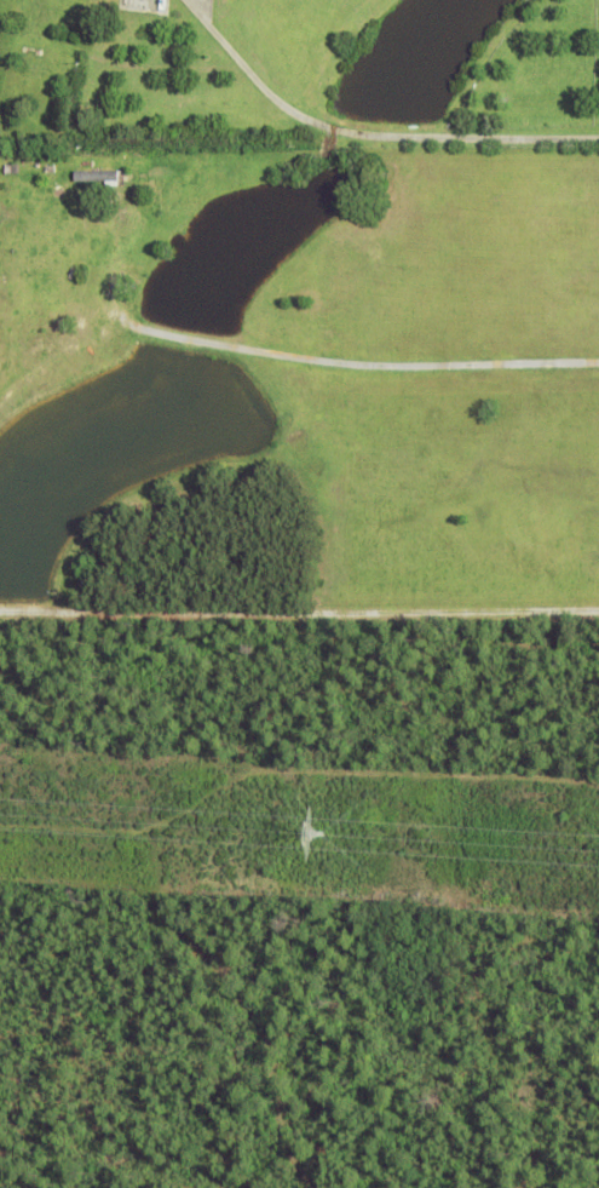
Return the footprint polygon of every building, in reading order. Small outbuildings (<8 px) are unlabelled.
[(77,171),(121,170),(122,180),(77,182),(77,171)]
